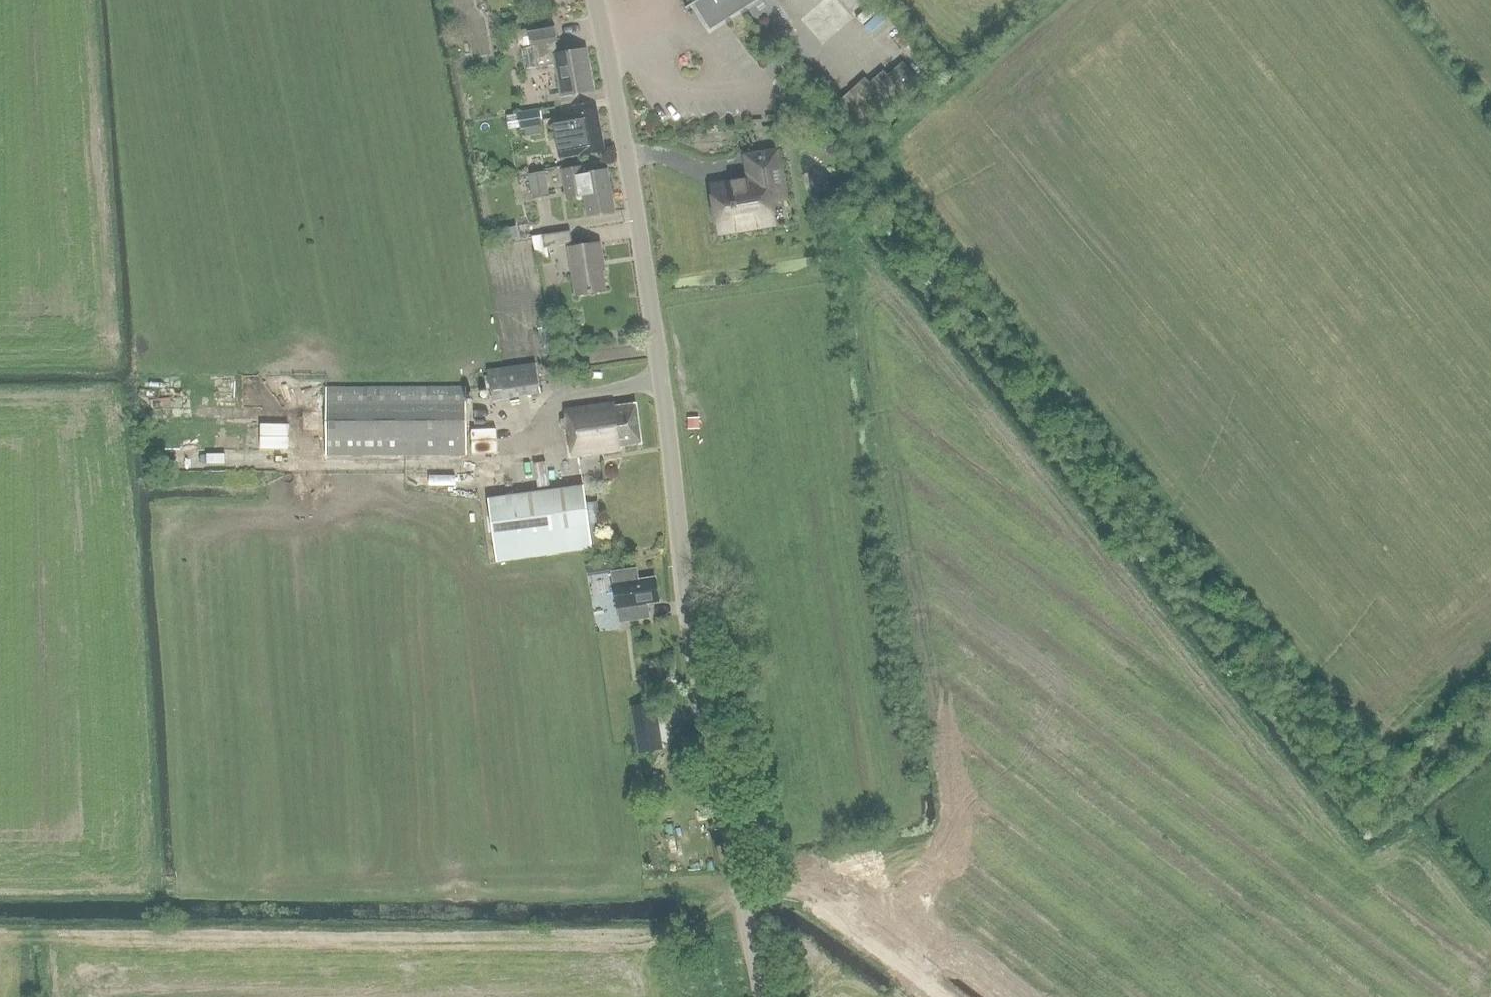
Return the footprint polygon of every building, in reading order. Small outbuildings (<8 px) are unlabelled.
[(694,3),(686,8),(686,9),(694,4),(710,29),(758,0),(692,0),(694,3)] [(851,17),(863,28),(878,12),(866,1),(851,17)] [(532,45),(533,45),(537,66),(556,63),(561,95),(592,90),(586,49),(557,53),(555,41),(557,41),(554,22),(528,27),(528,28),(522,29),(519,34),(520,41),(524,44),(532,43),(532,45)] [(826,89),(842,74),(828,59),(812,74),(826,89)] [(876,120),(922,82),(902,62),(887,75),(883,70),(869,82),(865,77),(840,100),(863,125),(872,116),(876,120)] [(506,116),(508,129),(520,127),(520,130),(525,129),(526,136),(540,133),(539,126),(543,125),(539,108),(517,112),(517,114),(506,116)] [(597,109),(554,116),(561,157),(603,150),(597,109)] [(712,187),(720,231),(773,223),(770,200),(784,198),(777,152),(746,157),(750,181),(712,187)] [(584,173),(583,165),(560,169),(565,197),(582,194),(587,218),(615,212),(607,168),(584,173)] [(546,172),(530,174),(534,198),(550,195),(546,172)] [(544,233),(544,234),(532,236),(537,264),(549,262),(546,244),(572,240),(571,230),(544,233)] [(605,290),(602,269),(601,260),(603,259),(601,241),(569,245),(576,294),(605,290)] [(541,392),(535,361),(486,369),(491,400),(541,392)] [(467,455),(467,386),(325,387),(325,455),(467,455)] [(563,410),(570,460),(619,454),(618,447),(638,444),(633,405),(614,407),(614,405),(597,407),(597,405),(563,410)] [(590,546),(582,485),(487,498),(495,559),(590,546)] [(655,578),(639,581),(637,567),(612,571),(620,623),(650,618),(648,604),(659,603),(655,578)] [(632,706),(636,730),(659,727),(656,703),(632,706)]
